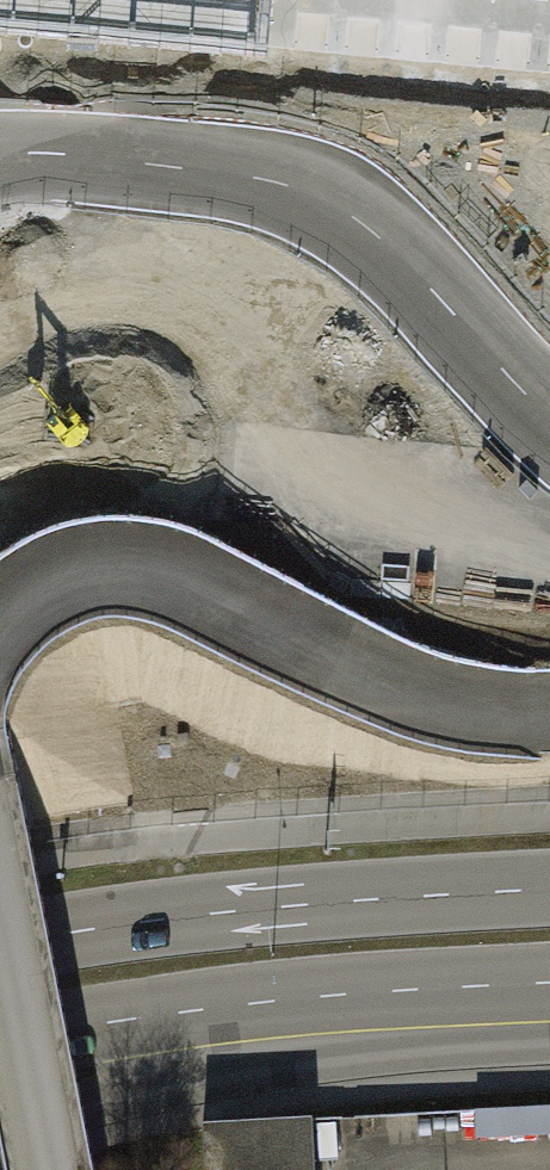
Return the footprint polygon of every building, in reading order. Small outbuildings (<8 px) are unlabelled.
[(257,47),(261,0),(0,0),(0,24),(257,47)] [(549,1136),(549,1105),(474,1109),(476,1140),(549,1136)] [(315,1118),(206,1124),(208,1169),(317,1169),(315,1118)]
